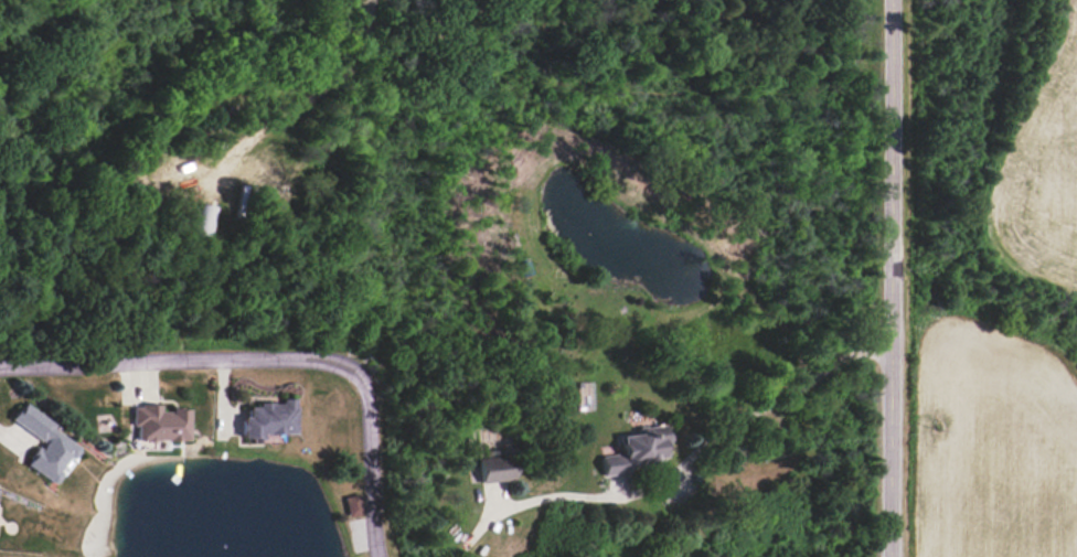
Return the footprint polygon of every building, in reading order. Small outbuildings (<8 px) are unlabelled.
[(294,434),(294,404),(248,404),(248,416),(242,416),(242,438),(262,438),(262,434),(294,434)] [(54,484),(62,472),(59,470),(67,458),(71,461),(82,444),(21,405),(11,420),(42,440),(25,465),(54,484)] [(189,409),(160,409),(160,405),(132,405),(132,426),(137,426),(137,441),(189,440),(189,409)] [(603,475),(631,471),(630,463),(667,459),(665,442),(669,442),(667,424),(639,428),(640,433),(619,435),(622,453),(600,455),(603,475)] [(480,481),(514,480),(513,456),(479,457),(480,481)] [(364,514),(360,493),(345,496),(349,517),(364,514)]
